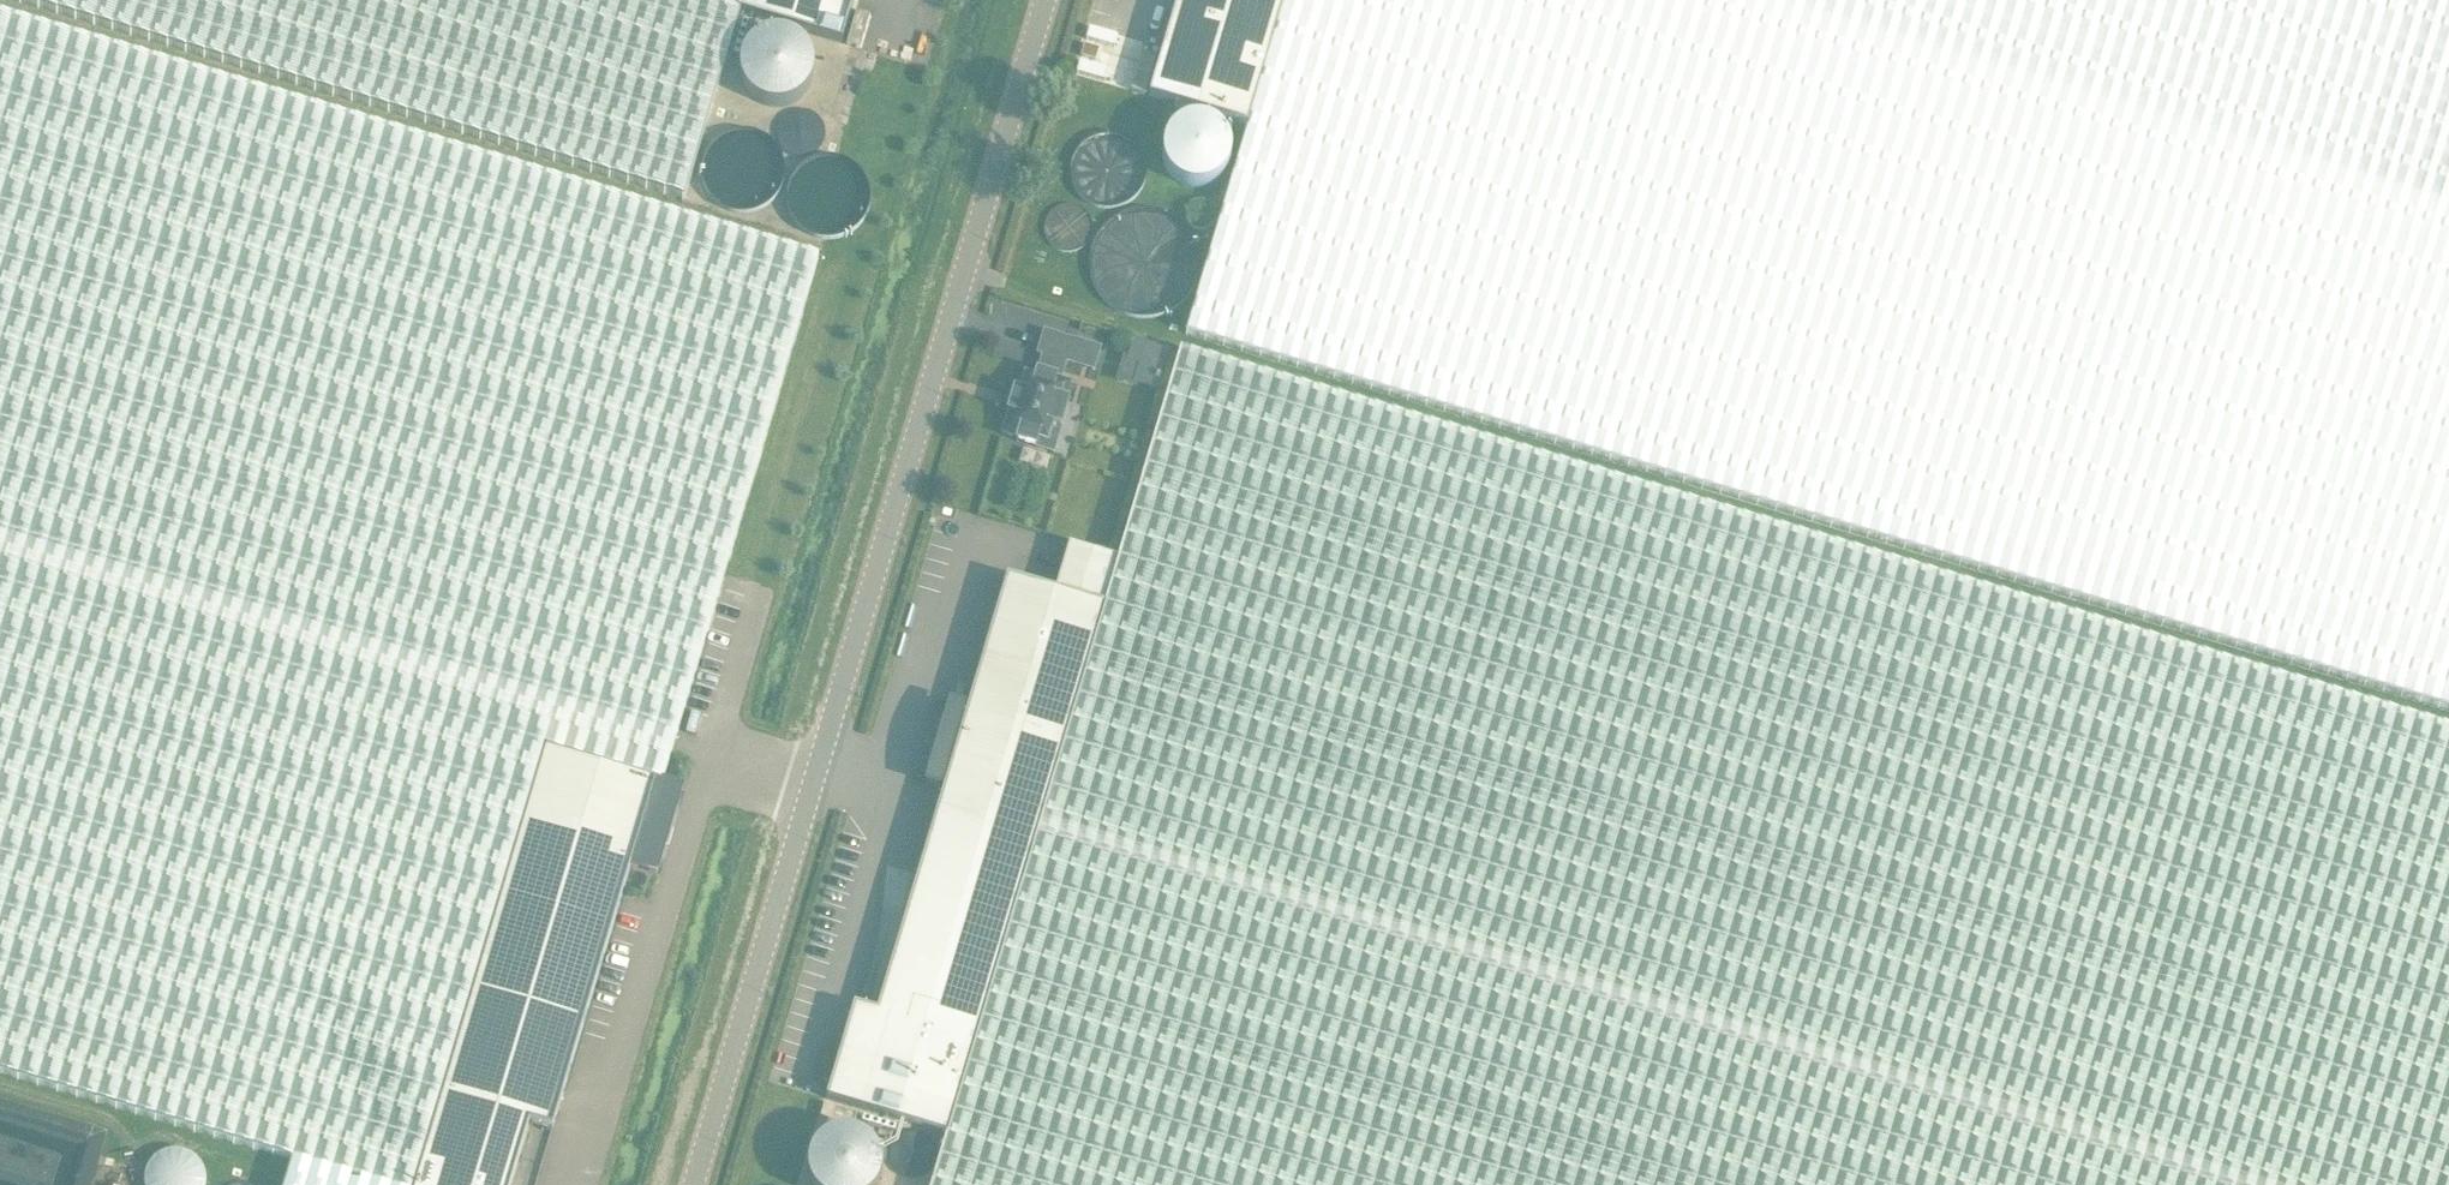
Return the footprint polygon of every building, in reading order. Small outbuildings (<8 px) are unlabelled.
[(740,13),(743,0),(17,0),(684,199),(740,13)] [(740,13),(842,44),(855,0),(743,0),(740,13)] [(1284,0),(1177,0),(1148,96),(1247,125),(1284,0)] [(1247,125),(1185,333),(2448,710),(2448,0),(1284,0),(1247,125)] [(846,45),(860,49),(870,16),(856,12),(846,45)] [(543,761),(652,796),(631,866),(656,874),(682,789),(662,784),(818,258),(0,15),(0,1073),(292,1159),(284,1184),(415,1184),(543,761)] [(1141,54),(1130,91),(1144,95),(1155,58),(1141,54)] [(1061,380),(1066,362),(1094,370),(1100,348),(1044,331),(1037,353),(1041,355),(1034,378),(1026,376),(1021,391),(1014,389),(1009,405),(1008,405),(1007,407),(1010,408),(1003,433),(1028,441),(1030,435),(1047,440),(1053,419),(1062,422),(1067,404),(1064,404),(1071,383),(1061,380)] [(1133,341),(1128,356),(1144,361),(1137,384),(1157,390),(1168,351),(1133,341)] [(947,1135),(932,1184),(2448,1184),(2448,729),(1180,351),(1118,559),(947,1135)] [(854,1006),(826,1098),(826,1099),(947,1135),(1118,559),(1069,545),(1055,591),(1007,576),(966,712),(950,707),(928,780),(944,785),(877,1012),(854,1006)] [(631,866),(652,796),(543,761),(415,1184),(511,1184),(529,1123),(552,1130),(631,866)] [(821,1117),(854,1126),(858,1113),(825,1103),(821,1117)]
